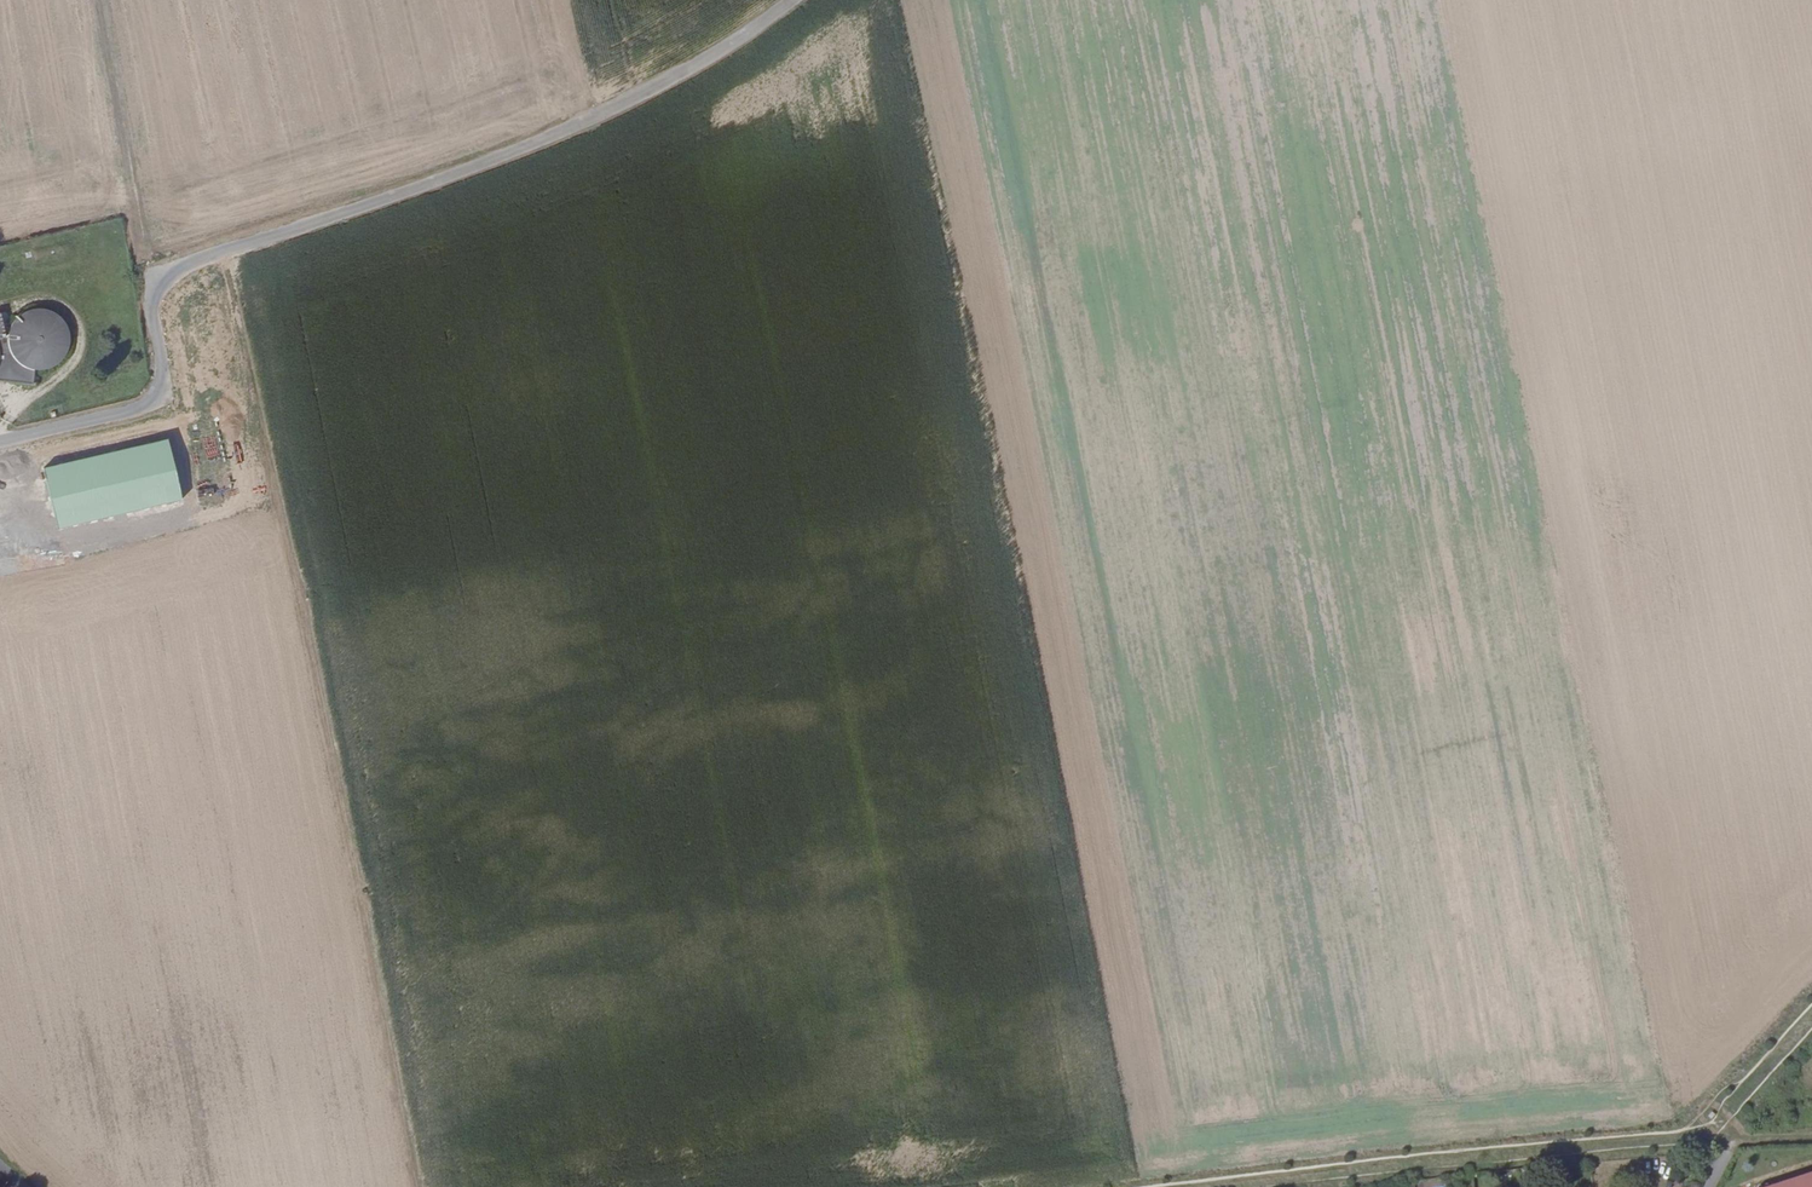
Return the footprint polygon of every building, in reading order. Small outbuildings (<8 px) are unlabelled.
[(25,388),(29,370),(35,370),(41,370),(47,368),(53,365),(58,361),(61,356),(64,350),(66,344),(66,341),(66,336),(66,332),(63,326),(60,321),(58,318),(53,314),(51,312),(45,310),(39,308),(36,308),(30,309),(24,311),(18,313),(13,317),(11,320),(9,322),(8,325),(7,328),(5,331),(1,331),(0,327),(0,386),(25,388)] [(1715,1117),(1710,1113),(1705,1118),(1711,1122),(1715,1117)] [(1775,1186),(1811,1186),(1811,1175),(1775,1186)]
